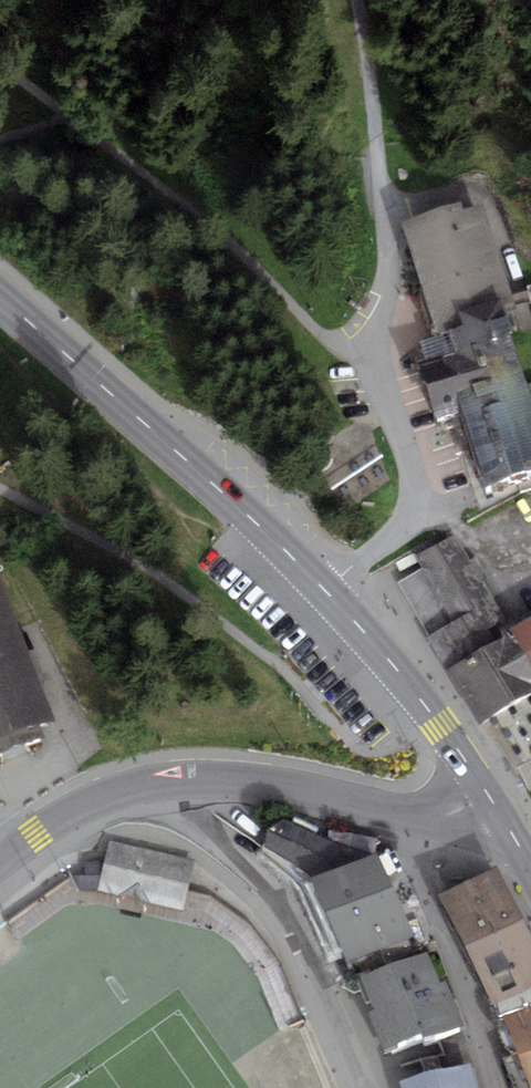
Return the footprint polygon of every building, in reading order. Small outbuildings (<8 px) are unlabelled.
[(400,238),(436,353),(446,350),(454,373),(419,384),(436,437),(461,429),(486,510),(530,496),(530,388),(523,390),(507,337),(515,334),(513,327),(516,325),(483,221),(464,227),(461,219),(400,238)] [(416,560),(422,570),(399,584),(430,637),(424,641),(478,732),(530,701),(530,618),(509,631),(454,538),(416,560)] [(0,595),(0,756),(53,735),(0,595)] [(264,846),(291,861),(329,954),(342,950),(347,961),(413,935),(378,851),(366,856),(285,819),(267,829),(264,846)] [(194,859),(108,841),(98,891),(183,909),(194,859)] [(438,894),(492,1005),(497,1002),(530,986),(530,937),(496,866),(438,894)] [(372,1015),(386,1052),(422,1038),(424,1044),(465,1028),(448,984),(442,986),(430,955),(365,980),(378,1013),(372,1015)] [(497,1002),(517,1052),(503,1057),(513,1087),(530,1087),(530,986),(497,1002)] [(397,1082),(399,1087),(479,1087),(470,1060),(397,1082)]
